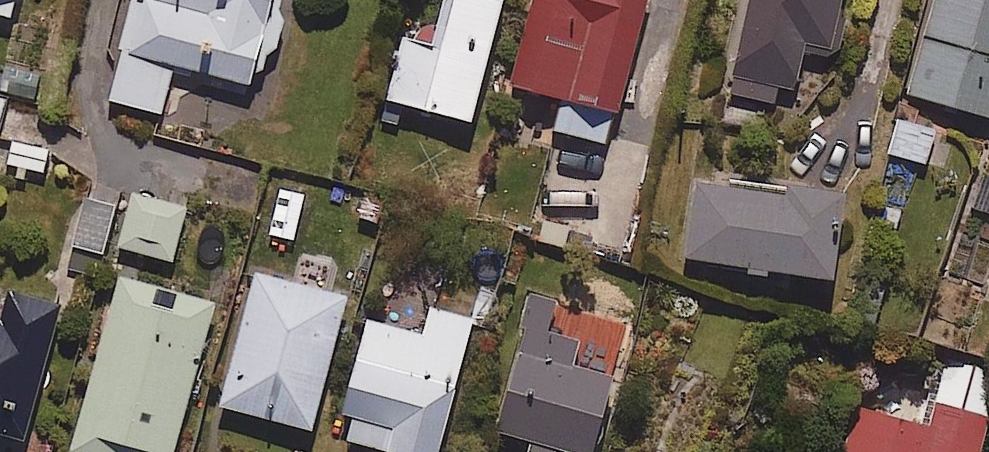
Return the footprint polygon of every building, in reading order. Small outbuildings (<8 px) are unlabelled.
[(10,17),(14,0),(0,0),(0,15),(10,17)] [(105,98),(158,110),(168,65),(247,84),(255,48),(273,52),(280,22),(266,19),(270,0),(128,0),(105,98)] [(500,0),(451,0),(438,45),(400,34),(383,97),(467,121),(502,0),(500,0)] [(553,132),(609,146),(646,0),(531,0),(510,85),(562,98),(553,132)] [(846,0),(746,0),(729,95),(775,103),(778,85),(795,88),(802,50),(836,56),(846,0)] [(906,93),(988,117),(988,0),(933,0),(906,93)] [(887,153),(901,157),(897,174),(916,179),(921,162),(925,163),(934,130),(896,120),(887,153)] [(782,192),(695,181),(685,258),(831,277),(842,191),(783,184),(782,192)] [(184,206),(130,194),(118,248),(172,260),(184,206)] [(113,204),(82,197),(67,265),(98,272),(113,204)] [(347,299),(258,271),(217,402),(306,430),(347,299)] [(118,276),(69,451),(71,451),(171,451),(213,303),(118,276)] [(66,301),(6,284),(0,304),(0,441),(23,448),(66,301)] [(533,293),(491,428),(568,451),(587,451),(610,378),(570,366),(577,341),(546,331),(556,300),(533,293)] [(341,412),(353,416),(346,440),(389,451),(435,451),(472,318),(430,307),(422,335),(366,319),(341,412)] [(949,359),(927,427),(855,404),(840,451),(978,451),(988,417),(988,372),(949,359)]
